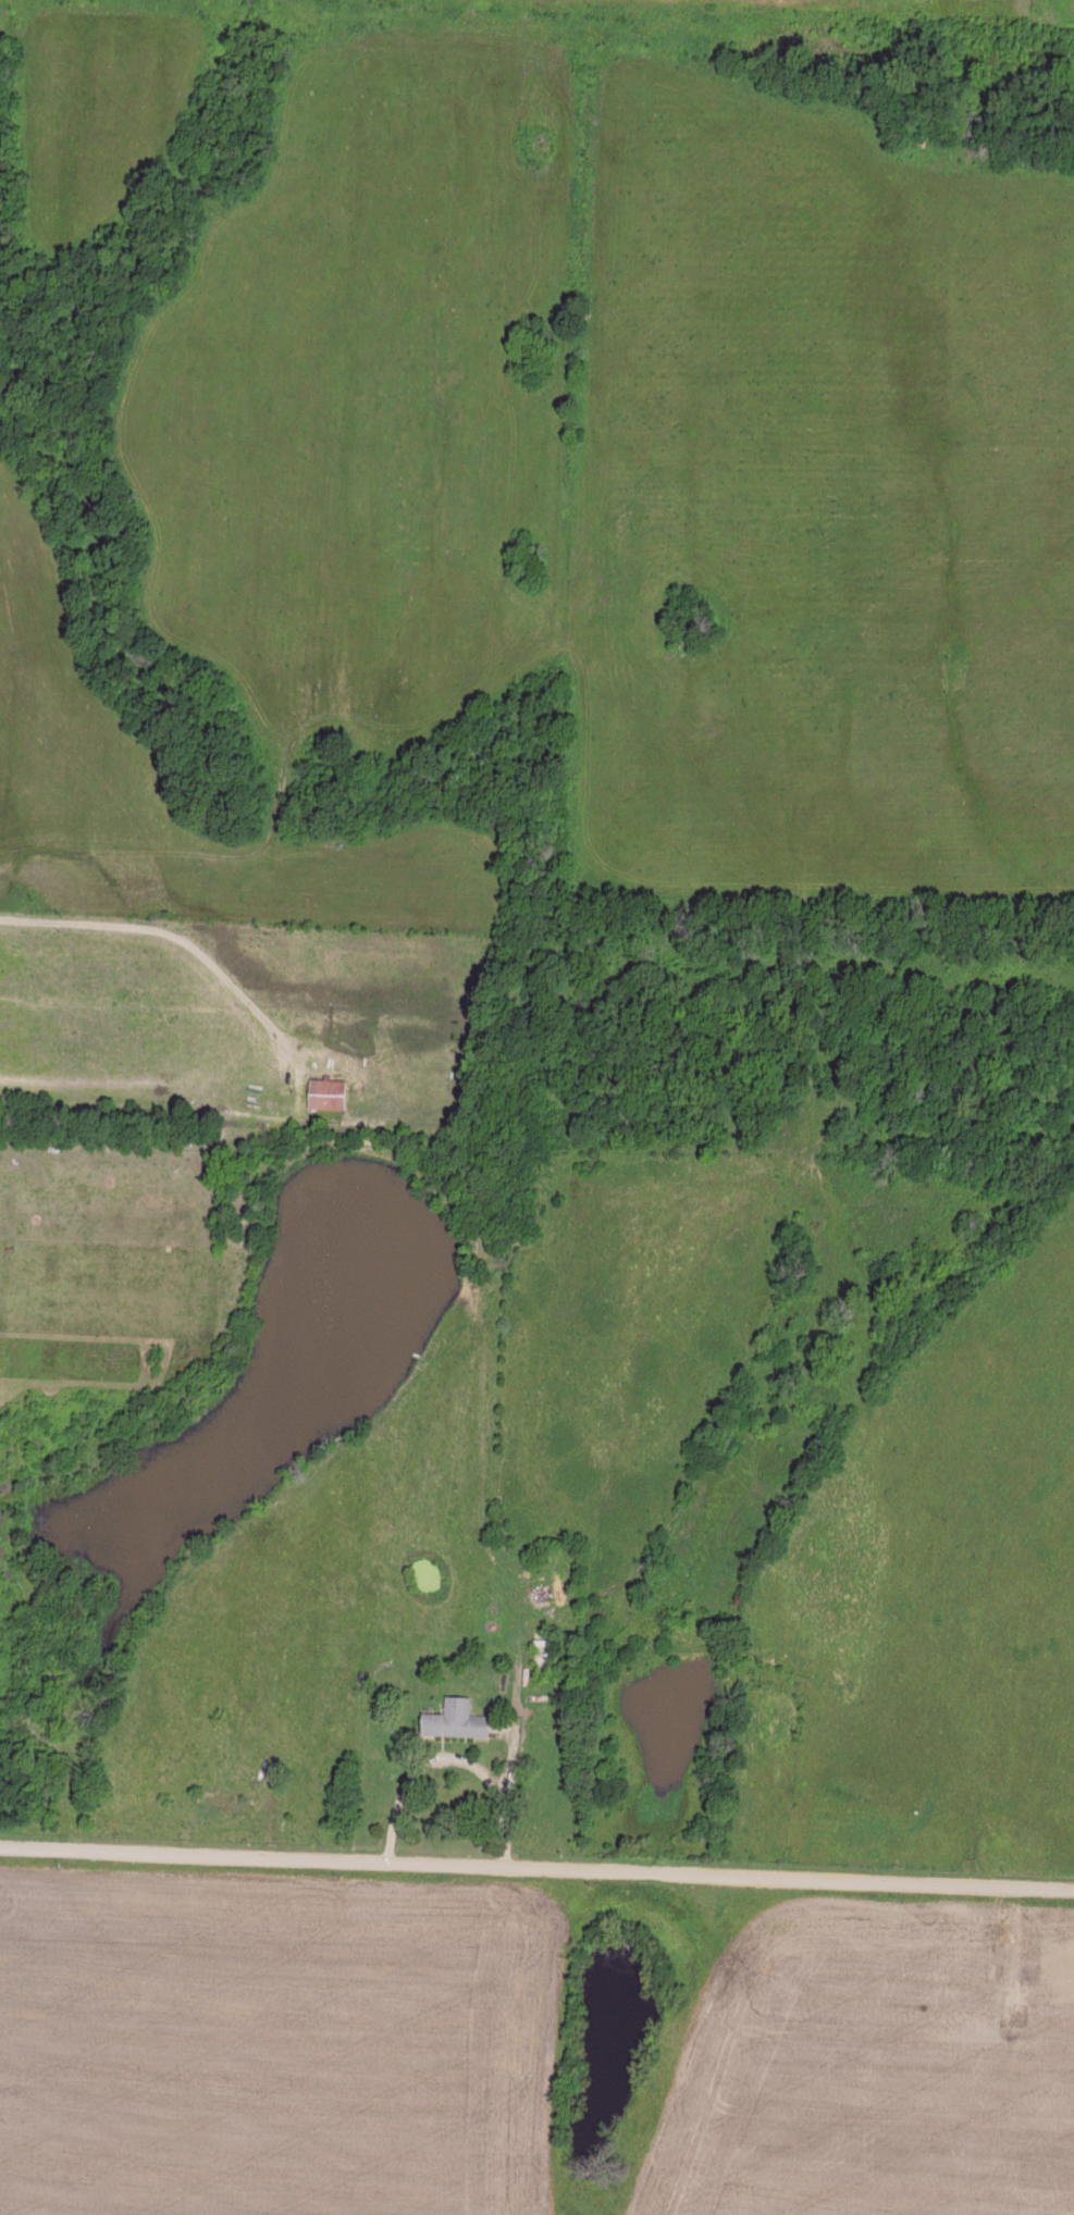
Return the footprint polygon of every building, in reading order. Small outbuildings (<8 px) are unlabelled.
[(344,1108),(344,1078),(306,1077),(306,1107),(344,1108)] [(420,1734),(486,1735),(487,1715),(467,1714),(467,1696),(443,1696),(442,1713),(420,1712),(420,1734)]
